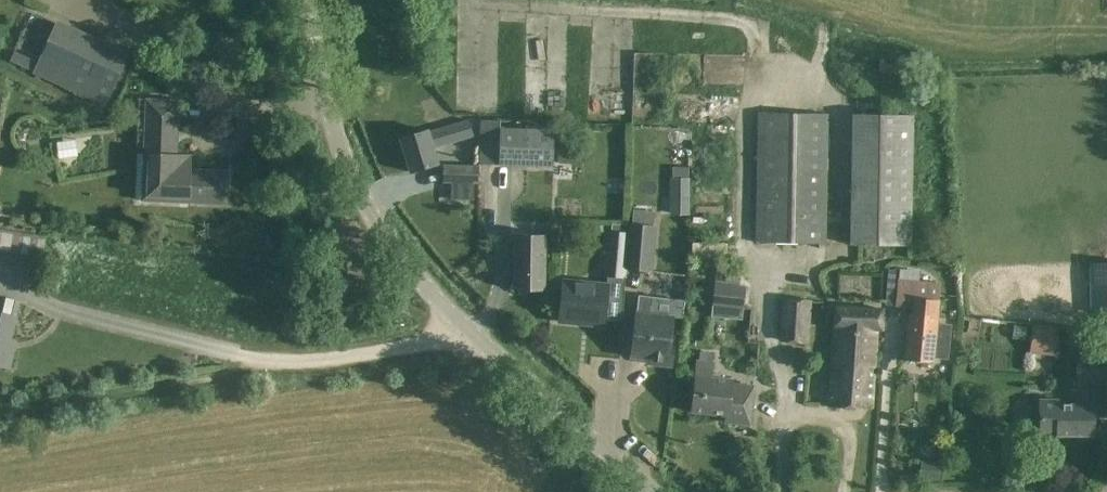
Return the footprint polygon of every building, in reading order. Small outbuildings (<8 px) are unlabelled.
[(38,62),(34,71),(105,103),(126,56),(91,40),(80,64),(45,48),(38,62)] [(29,70),(34,62),(15,50),(9,59),(29,70)] [(885,58),(880,57),(878,72),(897,74),(898,64),(884,62),(885,58)] [(436,98),(421,102),(426,121),(441,117),(436,98)] [(178,101),(146,99),(144,154),(148,154),(147,196),(188,197),(188,202),(226,203),(227,171),(190,169),(191,165),(181,154),(176,154),(178,101)] [(828,114),(758,113),(756,242),(826,243),(828,114)] [(852,115),(851,243),(911,244),(913,115),(852,115)] [(472,135),(467,120),(428,132),(427,130),(400,138),(410,172),(437,164),(432,147),(472,135)] [(499,164),(552,165),(553,129),(500,128),(499,164)] [(570,148),(569,159),(574,164),(582,164),(583,148),(570,148)] [(443,182),(451,182),(451,200),(472,200),(473,183),(479,183),(479,167),(444,166),(443,182)] [(689,200),(689,167),(671,167),(671,200),(689,200)] [(713,187),(729,188),(729,176),(713,175),(713,187)] [(626,233),(626,269),(652,271),(656,226),(653,226),(654,213),(634,210),(632,224),(629,224),(628,234),(626,233)] [(625,269),(626,269),(626,233),(609,232),(605,275),(624,277),(625,269)] [(545,235),(515,235),(513,289),(544,290),(545,235)] [(925,251),(938,252),(939,239),(926,238),(925,251)] [(1089,263),(1089,312),(1106,312),(1106,263),(1089,263)] [(742,308),(742,307),(745,287),(739,286),(741,268),(716,265),(714,282),(711,304),(742,308)] [(561,299),(559,321),(604,325),(604,317),(622,319),(624,277),(607,275),(606,285),(563,281),(561,299)] [(940,282),(898,279),(896,306),(912,307),(912,313),(909,313),(905,360),(933,361),(933,357),(948,358),(951,324),(937,323),(939,303),(940,282)] [(633,335),(631,357),(647,359),(647,363),(671,366),(673,344),(670,344),(674,316),(682,317),(684,300),(652,297),(638,295),(637,311),(636,311),(633,335)] [(3,298),(0,308),(0,366),(8,368),(15,342),(9,340),(15,316),(14,316),(18,301),(3,298)] [(812,299),(780,298),(778,341),(810,342),(812,299)] [(882,309),(834,306),(829,384),(828,406),(872,408),(876,329),(882,329),(882,309)] [(1051,354),(1055,326),(1031,323),(1028,351),(1051,354)] [(1076,354),(1076,383),(1071,383),(1071,404),(1057,404),(1057,399),(1039,398),(1039,430),(1057,430),(1057,435),(1093,435),(1093,383),(1106,383),(1106,355),(1076,354)] [(712,363),(696,361),(691,411),(726,414),(726,421),(750,424),(754,387),(731,384),(731,380),(710,378),(712,363)] [(925,462),(923,480),(938,481),(939,463),(925,462)]
